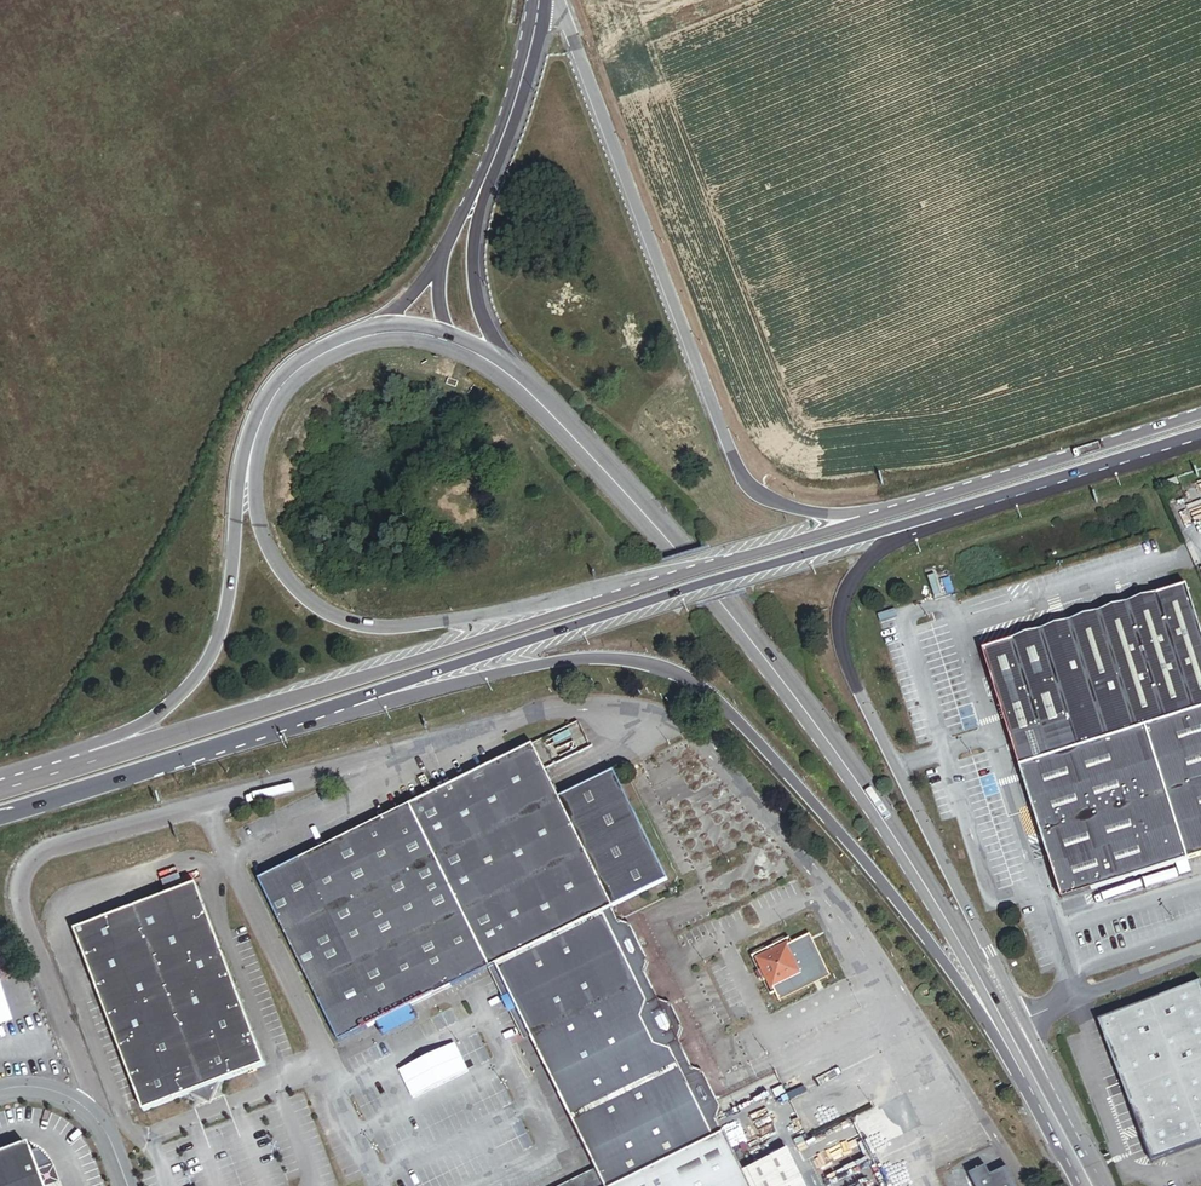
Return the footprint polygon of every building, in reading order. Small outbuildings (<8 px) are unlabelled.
[(1063,898),(1200,855),(1200,629),(1187,585),(1068,623),(984,649),(1063,898)] [(614,908),(670,881),(616,772),(560,799),(533,744),(257,882),(338,1043),(364,1030),(368,1029),(401,1012),(405,1010),(490,969),(497,965),(604,913),(614,908)] [(185,889),(180,875),(161,882),(166,896),(185,889)] [(265,1067),(197,885),(185,889),(166,896),(75,930),(143,1112),(189,1095),(219,1084),(265,1067)] [(679,1040),(683,1028),(673,1005),(660,1001),(646,972),(649,962),(632,926),(621,923),(614,908),(604,913),(647,1001),(641,1018),(654,1044),(672,1050),(690,1088),(714,1137),(724,1132),(718,1120),(722,1109),(704,1073),(693,1069),(679,1040)] [(744,1173),(724,1132),(714,1137),(690,1088),(672,1050),(654,1044),(641,1018),(647,1001),(604,913),(497,965),(533,1038),(597,1169),(564,1185),(750,1185),(744,1173)] [(791,938),(752,957),(771,996),(809,977),(791,938)] [(533,1038),(497,965),(490,969),(524,1042),(533,1038)] [(1098,1021),(1118,1074),(1125,1092),(1152,1162),(1200,1144),(1200,982),(1098,1021)] [(0,997),(0,1028),(9,1025),(0,997)] [(371,1044),(412,1024),(405,1010),(401,1012),(406,1021),(372,1037),(368,1029),(364,1030),(371,1044)] [(422,1097),(464,1077),(450,1048),(408,1067),(422,1097)] [(210,1104),(219,1084),(189,1095),(210,1104)] [(24,1144),(0,1153),(0,1185),(40,1185),(24,1144)] [(788,1150),(744,1173),(750,1185),(806,1185),(788,1150)] [(1009,1169),(999,1174),(992,1177),(987,1168),(971,1176),(976,1185),(1018,1185),(1009,1169)]
